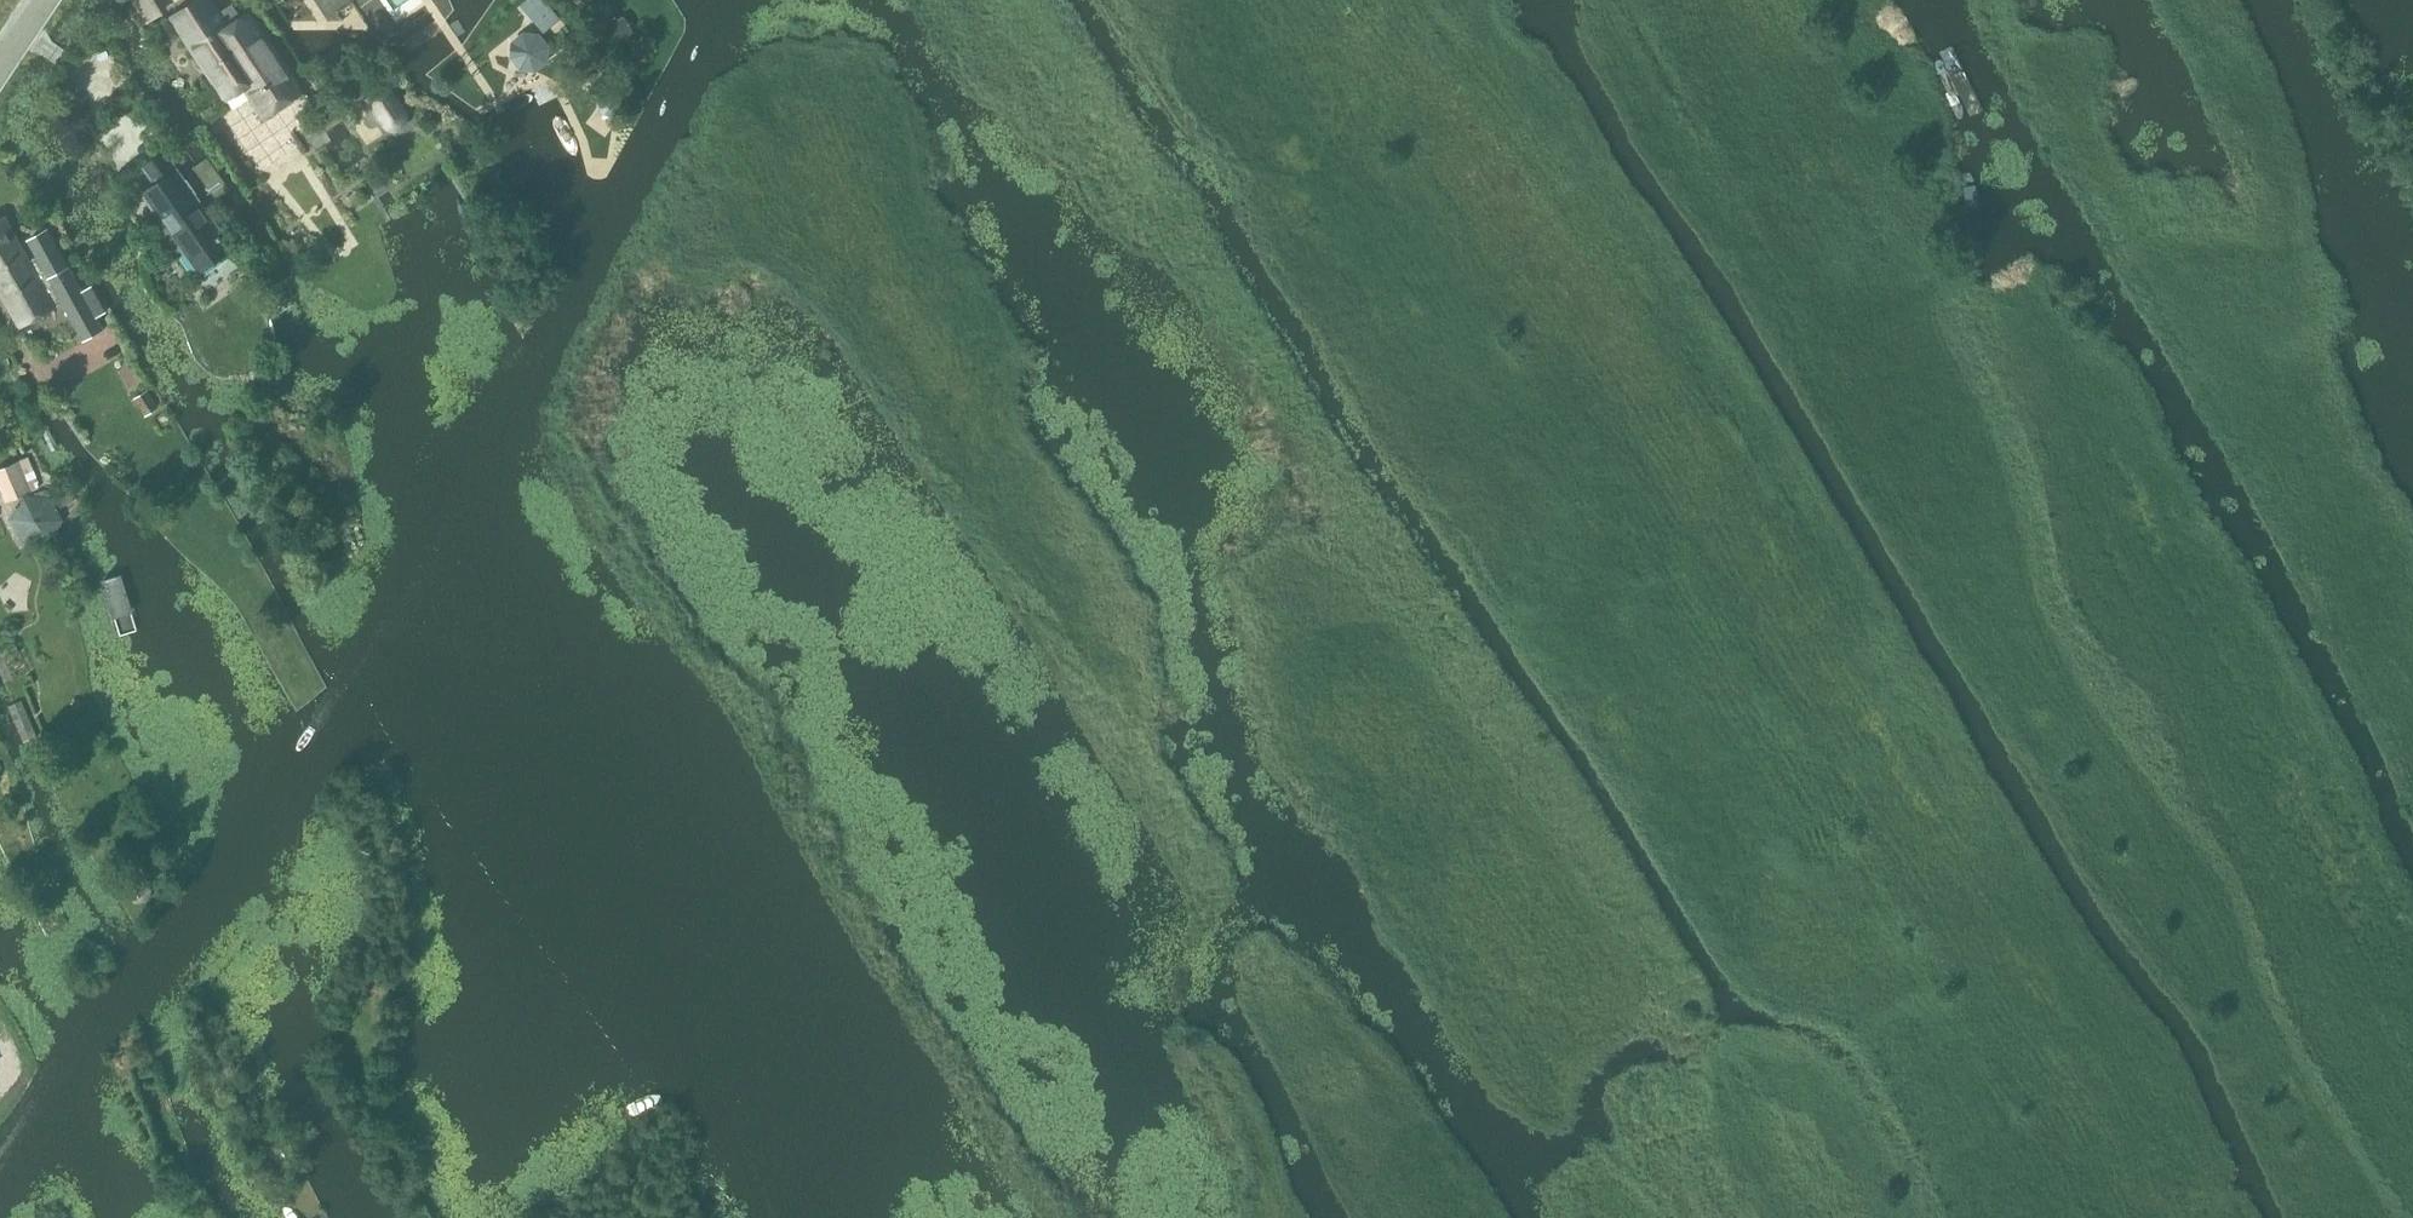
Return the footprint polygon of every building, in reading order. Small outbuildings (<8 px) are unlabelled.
[(147,24),(169,10),(162,0),(132,0),(147,24)] [(214,0),(200,0),(172,19),(207,70),(209,68),(213,73),(210,75),(228,101),(244,90),(264,119),(306,91),(250,9),(230,23),(214,0)] [(607,50),(626,39),(615,19),(595,31),(607,50)] [(387,79),(363,96),(384,127),(388,130),(392,132),(397,132),(402,130),(405,127),(408,123),(409,118),(408,114),(387,79)] [(233,250),(226,240),(166,154),(147,167),(159,183),(146,193),(171,229),(166,232),(180,252),(182,250),(199,274),(233,250)] [(104,330),(96,316),(107,310),(100,298),(99,298),(93,286),(84,291),(48,228),(29,239),(41,260),(33,265),(5,216),(0,219),(0,288),(22,327),(64,302),(86,340),(104,330)] [(159,407),(148,390),(135,398),(146,416),(159,407)] [(0,469),(0,487),(6,501),(40,487),(39,484),(40,481),(29,457),(0,469)] [(11,521),(22,542),(50,542),(62,523),(52,499),(24,499),(11,521)] [(127,574),(101,579),(111,627),(114,627),(114,631),(133,627),(132,619),(136,618),(127,574)] [(129,893),(137,904),(148,903),(154,892),(147,881),(135,882),(129,893)]
